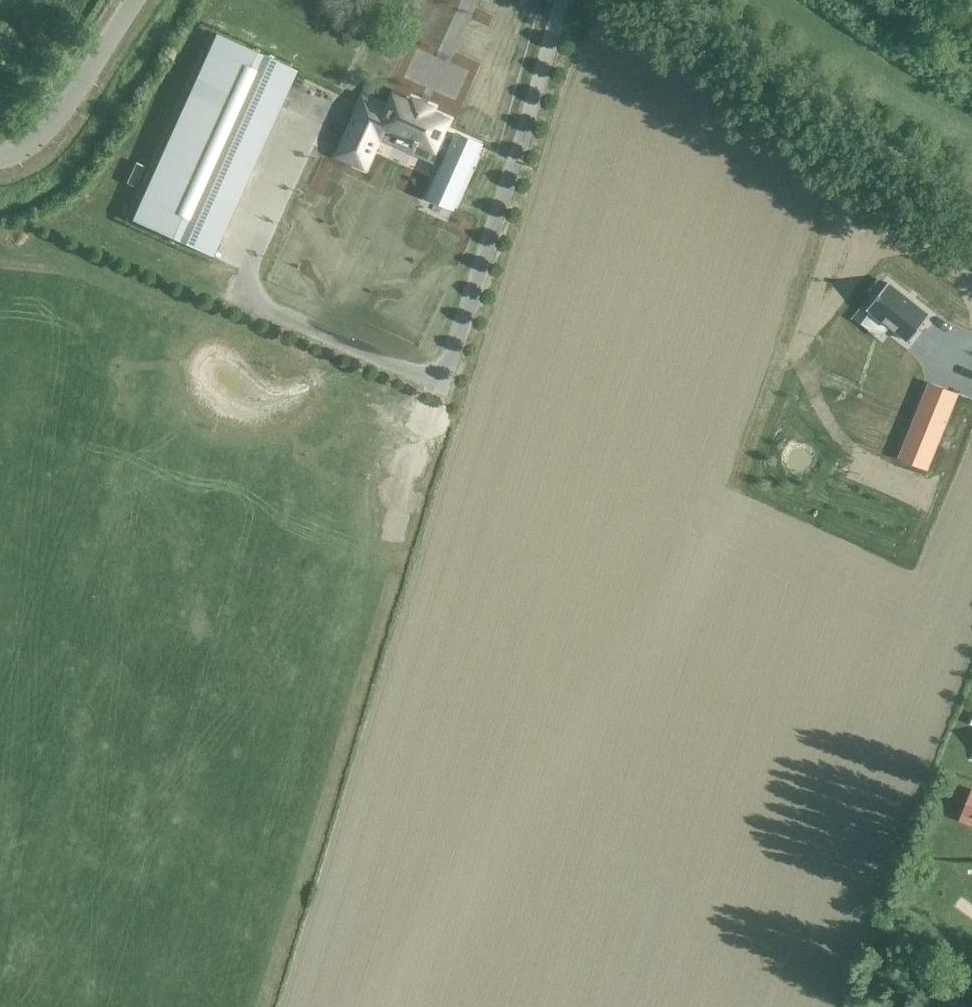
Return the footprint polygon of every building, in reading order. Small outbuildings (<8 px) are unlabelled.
[(296,70),(217,35),(134,222),(213,257),(296,70)] [(362,99),(337,156),(364,168),(377,139),(383,127),(398,134),(394,142),(415,152),(419,143),(434,149),(435,148),(448,153),(441,168),(428,197),(453,208),(481,146),(456,135),(453,141),(440,136),(447,121),(430,113),(432,108),(413,100),(411,105),(394,97),(388,110),(362,99)] [(887,283),(867,309),(870,312),(889,327),(908,342),(928,316),(887,283)] [(923,398),(898,458),(926,470),(951,409),(923,398)] [(959,821),(971,826),(971,791),(959,821)]
